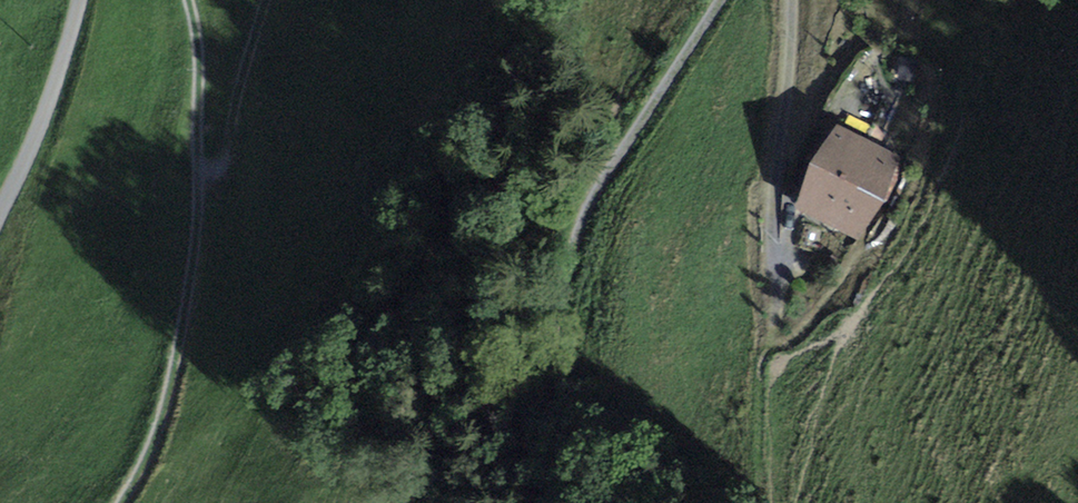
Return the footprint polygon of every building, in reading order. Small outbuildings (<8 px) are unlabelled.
[(896,161),(839,133),(801,208),(858,237),(896,161)]
